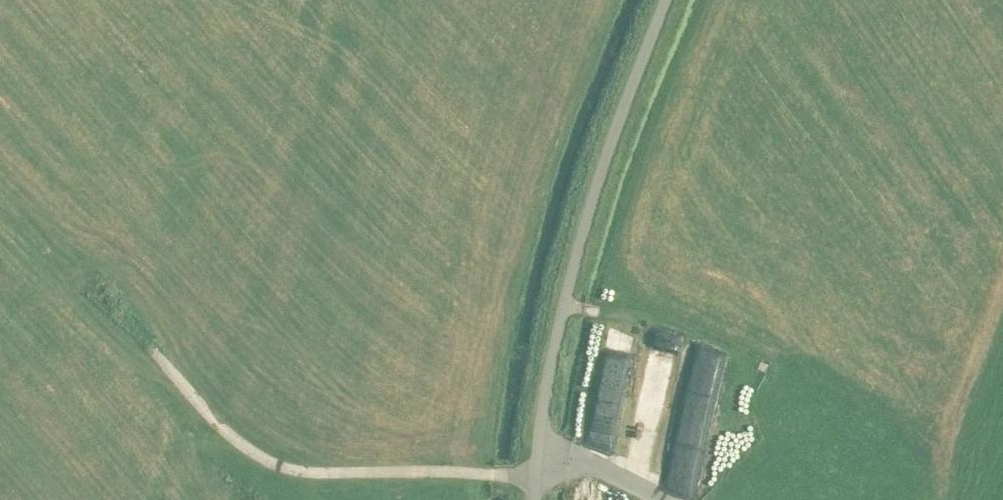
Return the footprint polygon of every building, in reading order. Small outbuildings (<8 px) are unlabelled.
[(668,457),(663,465),(682,478),(687,471),(668,457)]
